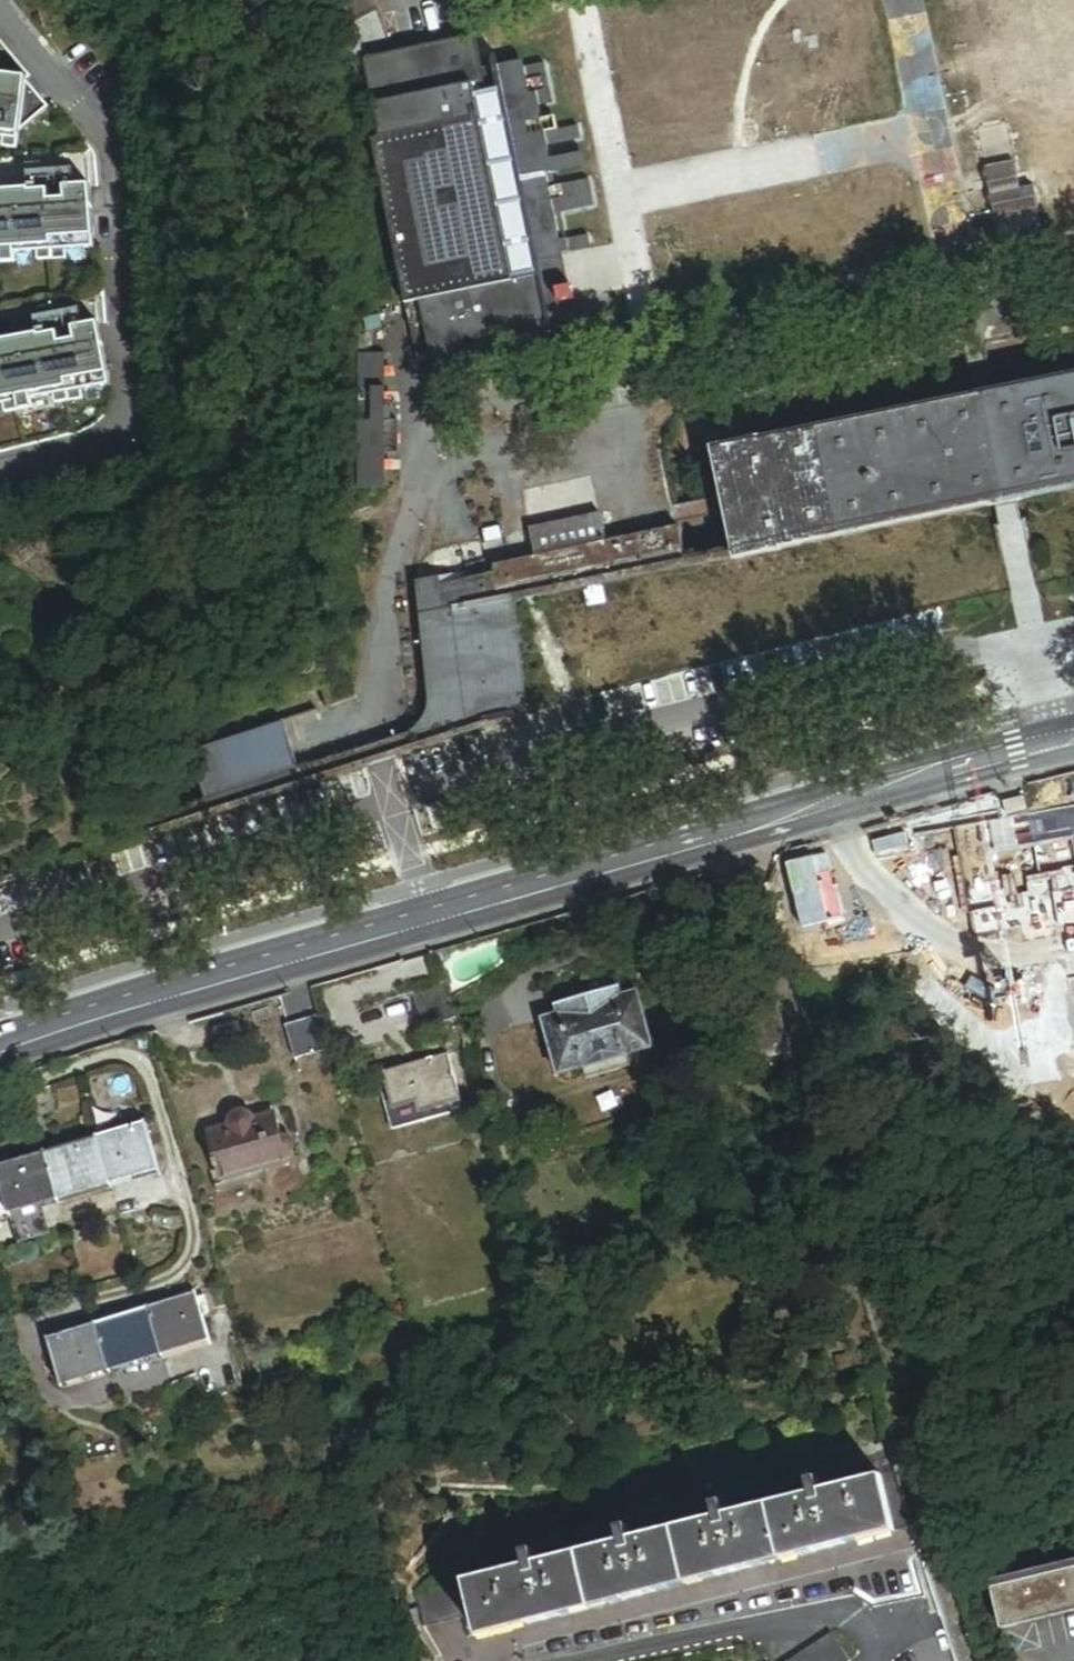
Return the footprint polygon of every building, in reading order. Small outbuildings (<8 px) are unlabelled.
[(485,41),(371,65),(388,144),(378,145),(424,362),(438,359),(439,365),(529,346),(556,341),(548,306),(578,299),(573,275),(568,254),(597,248),(594,235),(573,239),(568,214),(602,207),(596,179),(563,186),(560,174),(592,167),(589,153),(556,159),(554,148),(587,141),(584,125),(563,130),(561,117),(548,119),(546,107),(559,104),(551,63),(493,76),(485,41)] [(19,138),(21,75),(0,73),(0,136),(19,138)] [(998,127),(982,130),(1005,239),(1049,230),(1039,183),(1025,186),(1014,135),(1000,138),(998,127)] [(0,195),(0,261),(97,247),(92,187),(0,195)] [(0,345),(0,413),(108,389),(101,325),(0,345)] [(386,384),(385,351),(359,352),(360,486),(373,486),(372,452),(387,452),(387,419),(373,419),(372,384),(386,384)] [(989,403),(763,450),(763,448),(723,456),(745,560),(784,551),(783,549),(1007,504),(1073,490),(1073,385),(989,403)] [(520,604),(691,569),(683,531),(611,546),(605,517),(534,532),(540,560),(499,569),(501,577),(470,583),(469,575),(421,585),(426,625),(432,689),(433,710),(429,720),(420,732),(407,739),(393,744),(399,761),(532,718),(520,604)] [(175,764),(197,829),(309,791),(287,726),(175,764)] [(882,841),(890,847),(895,845),(896,835),(891,832),(882,837),(882,841)] [(587,1066),(587,1068),(633,1055),(632,1053),(657,1046),(641,991),(624,996),(622,987),(561,1004),(563,1013),(546,1018),(563,1073),(587,1066)] [(755,1052),(789,1043),(779,1009),(744,1019),(755,1052)] [(330,1050),(320,1017),(286,1027),(296,1061),(330,1050)] [(389,1087),(389,1088),(395,1111),(418,1104),(421,1115),(463,1103),(449,1055),(384,1073),(389,1087)] [(633,1055),(587,1068),(591,1079),(636,1066),(633,1055)] [(395,1111),(389,1088),(381,1090),(393,1134),(466,1113),(463,1103),(421,1115),(418,1104),(395,1111)] [(208,1138),(222,1189),(223,1189),(290,1169),(275,1119),(253,1125),(252,1121),(250,1119),(247,1117),(242,1116),(240,1116),(236,1117),(231,1121),(229,1126),(229,1130),(230,1132),(208,1138)] [(112,1183),(161,1170),(148,1122),(99,1136),(112,1183)] [(112,1183),(99,1136),(46,1152),(60,1199),(112,1183)] [(46,1152),(0,1165),(0,1175),(11,1212),(60,1199),(46,1152)] [(112,1183),(114,1190),(163,1175),(161,1170),(112,1183)] [(61,1204),(114,1190),(112,1183),(60,1199),(61,1204)] [(60,1199),(11,1212),(13,1218),(61,1204),(60,1199)] [(162,1354),(210,1340),(196,1293),(148,1307),(162,1354)] [(162,1354),(148,1307),(95,1323),(110,1369),(162,1354)] [(110,1369),(95,1323),(46,1337),(61,1384),(110,1369)] [(162,1354),(164,1360),(212,1346),(210,1340),(162,1354)] [(112,1376),(164,1360),(162,1354),(110,1369),(112,1376)] [(110,1369),(61,1384),(63,1390),(112,1376),(110,1369)] [(807,1478),(807,1477),(807,1476),(799,1474),(794,1471),(790,1467),(784,1461),(777,1457),(773,1446),(708,1463),(683,1471),(665,1480),(646,1491),(634,1499),(626,1506),(625,1506),(613,1516),(618,1533),(627,1531),(630,1543),(717,1522),(714,1510),(723,1507),(726,1520),(812,1499),(809,1486),(807,1478)] [(867,1470),(870,1484),(883,1481),(897,1538),(914,1533),(903,1500),(892,1470),(887,1454),(866,1463),(867,1469),(867,1470)] [(829,1478),(807,1477),(807,1478),(809,1486),(819,1484),(822,1496),(870,1484),(867,1470),(867,1469),(829,1478)] [(819,1484),(809,1486),(812,1499),(726,1520),(723,1507),(714,1510),(717,1522),(630,1543),(627,1531),(618,1533),(621,1545),(534,1566),(531,1554),(520,1557),(523,1569),(417,1595),(425,1630),(475,1618),(480,1639),(896,1538),(897,1538),(883,1481),(870,1484),(822,1496),(819,1484)] [(990,1582),(999,1623),(1073,1607),(1073,1563),(990,1582)] [(831,1637),(787,1660),(845,1660),(831,1637)]
